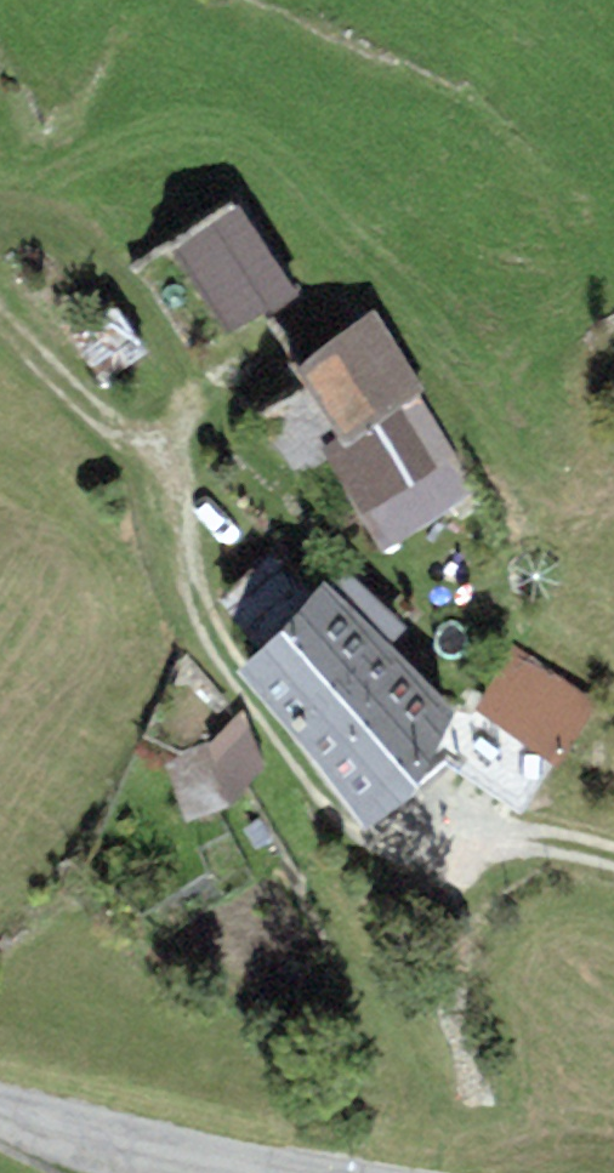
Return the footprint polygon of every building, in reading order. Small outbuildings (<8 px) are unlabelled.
[(236,190),(163,248),(213,332),(295,285),(236,190)] [(374,302),(294,343),(345,422),(416,389),(425,385),(374,302)] [(71,328),(92,362),(110,351),(115,360),(139,345),(112,303),(71,328)] [(381,539),(475,487),(416,389),(345,422),(324,433),(381,539)] [(391,632),(407,616),(346,559),(330,572),(391,632)] [(325,567),(236,645),(364,798),(457,699),(391,632),(330,572),(325,567)] [(594,694),(514,644),(477,698),(559,750),(594,694)] [(267,758),(246,706),(210,737),(231,793),(267,758)] [(188,813),(231,793),(210,737),(167,758),(188,813)]
